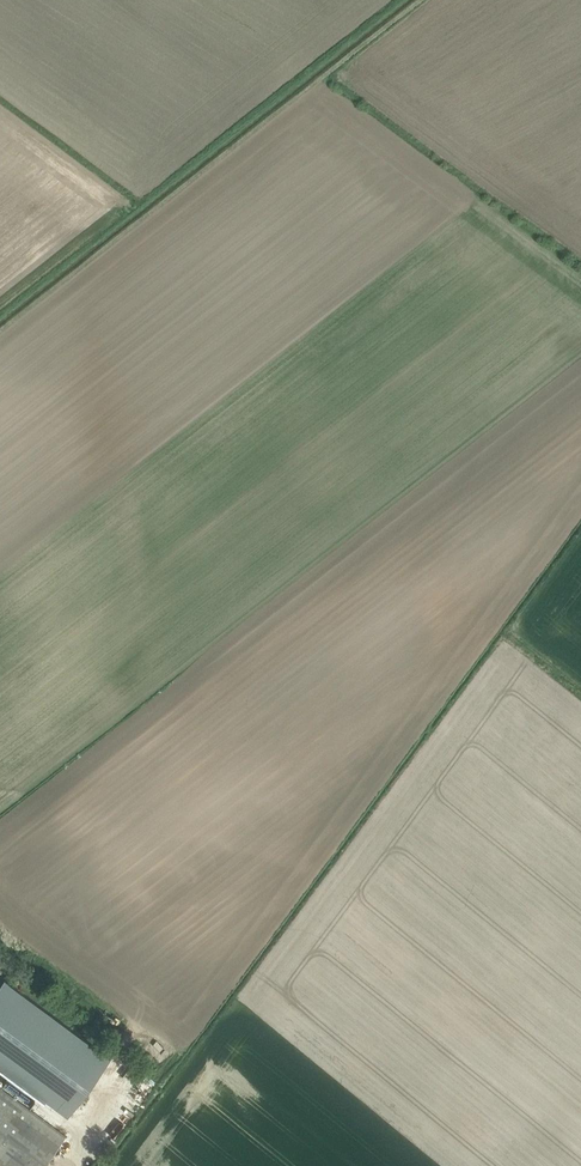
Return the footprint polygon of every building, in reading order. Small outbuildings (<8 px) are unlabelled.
[(5,981),(0,988),(0,1084),(59,1128),(110,1058),(5,981)] [(66,1136),(0,1087),(0,1162),(6,1165),(44,1165),(66,1136)]
